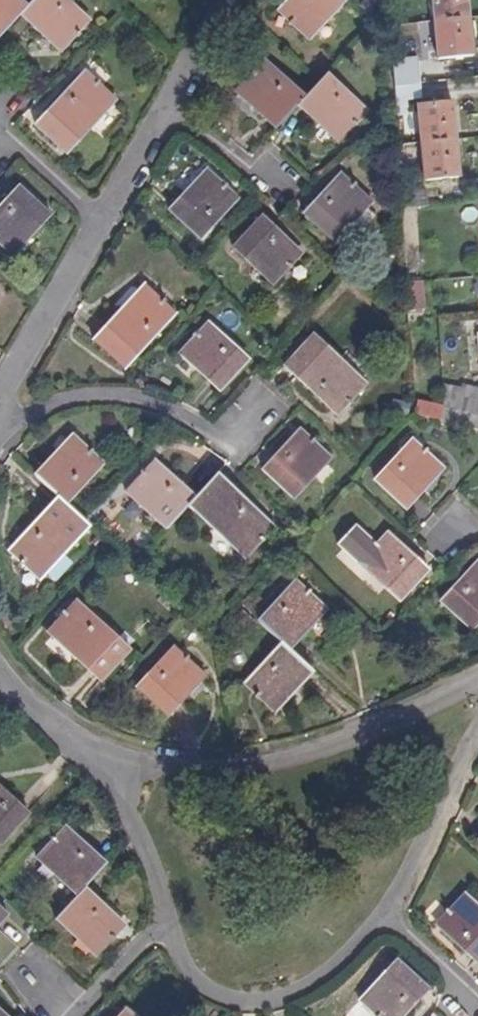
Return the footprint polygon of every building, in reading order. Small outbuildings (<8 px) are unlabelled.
[(16,13),(22,6),(15,0),(0,0),(0,29),(16,13)] [(16,13),(57,51),(85,20),(64,0),(28,0),(22,6),(16,13)] [(277,11),(307,39),(344,0),(288,0),(277,11)] [(465,16),(463,0),(431,0),(433,19),(465,16)] [(468,53),(465,16),(433,19),(436,56),(468,53)] [(278,124),(302,99),(307,92),(268,55),(239,86),(278,124)] [(392,83),(418,81),(417,62),(391,65),(392,83)] [(307,92),(302,99),(341,136),(369,106),(330,69),(307,92)] [(63,153),(113,100),(83,71),(32,124),(63,153)] [(420,96),(418,81),(392,83),(394,98),(406,97),(420,96)] [(425,140),(456,137),(452,97),(443,98),(442,92),(431,93),(431,99),(421,100),(425,140)] [(406,97),(394,98),(395,111),(407,110),(406,97)] [(460,176),(456,137),(425,140),(429,179),(460,176)] [(203,231),(239,192),(209,164),(172,203),(203,231)] [(336,236),(373,195),(344,168),(305,208),(336,236)] [(47,213),(16,185),(0,203),(0,246),(7,254),(47,213)] [(275,278),(304,246),(264,209),(235,241),(275,278)] [(125,362),(177,306),(146,276),(94,332),(125,362)] [(419,276),(404,277),(405,304),(421,303),(419,276)] [(220,383),(249,352),(209,315),(180,347),(220,383)] [(338,408),(367,376),(313,327),(285,358),(338,408)] [(477,408),(477,382),(465,379),(459,403),(477,408)] [(413,407),(443,416),(442,399),(417,393),(413,407)] [(443,416),(477,425),(477,408),(459,403),(442,399),(443,416)] [(292,490),(331,450),(300,420),(262,461),(292,490)] [(57,487),(65,493),(102,454),(72,425),(33,466),(57,487)] [(408,502),(444,462),(414,433),(376,473),(408,502)] [(166,519),(188,496),(194,489),(154,451),(126,482),(130,485),(124,492),(139,506),(145,500),(166,519)] [(194,489),(188,496),(244,549),(272,520),(216,466),(194,489)] [(88,516),(65,493),(57,487),(7,540),(37,569),(88,516)] [(291,509),(299,517),(306,509),(298,501),(291,509)] [(398,592),(426,562),(387,525),(372,539),(354,522),(340,537),(398,592)] [(94,533),(99,537),(104,532),(99,527),(94,533)] [(477,614),(477,552),(442,591),(472,620),(477,614)] [(281,634),(288,640),(325,600),(294,571),(257,612),(281,634)] [(98,672),(127,641),(74,591),(44,621),(98,672)] [(235,607),(245,616),(251,609),(242,601),(235,607)] [(312,663),(288,640),(281,634),(243,674),(273,703),(312,663)] [(163,707),(201,666),(172,638),(133,678),(163,707)] [(20,807),(0,788),(0,828),(20,807)] [(69,887),(76,880),(97,857),(56,819),(29,849),(69,887)] [(115,918),(76,880),(69,887),(47,911),(87,947),(115,918)] [(477,947),(477,905),(460,888),(430,919),(469,957),(477,947)] [(421,984),(391,954),(354,995),(375,1015),(391,1015),(421,984)] [(117,1001),(104,1015),(133,1015),(117,1001)]
